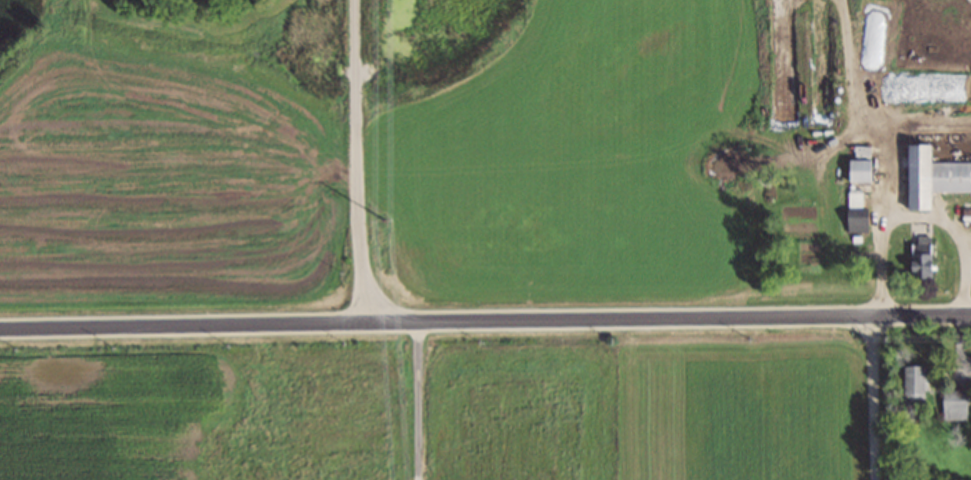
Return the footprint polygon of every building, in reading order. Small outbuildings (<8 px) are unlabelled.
[(932,162),(970,162),(970,192),(931,192),(930,204),(907,204),(907,146),(932,146),(932,162)] [(848,161),(870,161),(870,183),(848,184),(848,161)] [(867,211),(846,211),(846,235),(867,235),(867,211)] [(911,280),(931,280),(930,238),(910,239),(911,280)] [(903,368),(903,410),(924,410),(924,368),(903,368)] [(943,422),(967,422),(967,392),(943,392),(943,422)]
